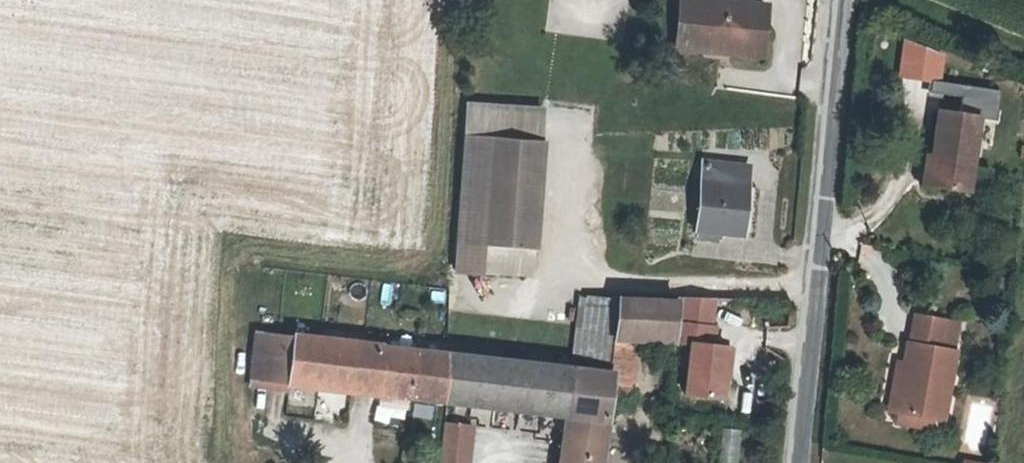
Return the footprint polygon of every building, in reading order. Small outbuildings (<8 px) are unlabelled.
[(766,48),(771,8),(711,0),(687,0),(681,47),(723,53),(724,41),(766,48)] [(464,106),(457,264),(533,267),(540,110),(464,106)] [(939,113),(933,161),(941,162),(939,187),(974,191),(975,177),(981,118),(939,113)] [(708,164),(699,237),(722,240),(723,234),(744,237),(751,169),(708,164)] [(525,272),(533,267),(457,264),(448,269),(525,272)] [(615,333),(635,336),(675,341),(677,319),(679,304),(620,298),(615,333)] [(613,303),(586,299),(578,350),(606,354),(613,303)] [(680,299),(679,304),(677,319),(713,322),(716,302),(680,299)] [(895,361),(888,410),(899,412),(897,423),(922,427),(923,416),(936,418),(948,349),(946,348),(950,319),(905,312),(901,340),(905,341),(915,343),(912,364),(902,362),(895,361)] [(717,323),(713,322),(677,319),(675,341),(693,343),(687,393),(724,397),(730,346),(715,345),(717,323)] [(342,385),(348,342),(247,330),(245,349),(261,350),(258,375),(342,385)] [(609,373),(607,389),(627,391),(635,336),(615,333),(609,373)] [(905,341),(902,362),(912,364),(915,343),(905,341)] [(348,342),(342,385),(368,388),(371,345),(348,342)] [(435,397),(438,353),(371,345),(368,388),(435,397)] [(261,350),(245,349),(242,373),(258,375),(261,350)] [(438,353),(435,397),(491,404),(495,360),(440,353),(438,353)] [(518,363),(495,360),(491,404),(513,407),(518,363)] [(879,409),(888,410),(895,361),(887,360),(879,409)] [(518,363),(513,407),(546,411),(544,428),(558,429),(566,368),(565,368),(518,363)] [(558,429),(554,462),(597,462),(607,389),(609,373),(566,368),(558,429)] [(472,423),(440,422),(439,462),(471,462),(472,423)] [(740,428),(722,428),(722,462),(740,462),(740,428)]
